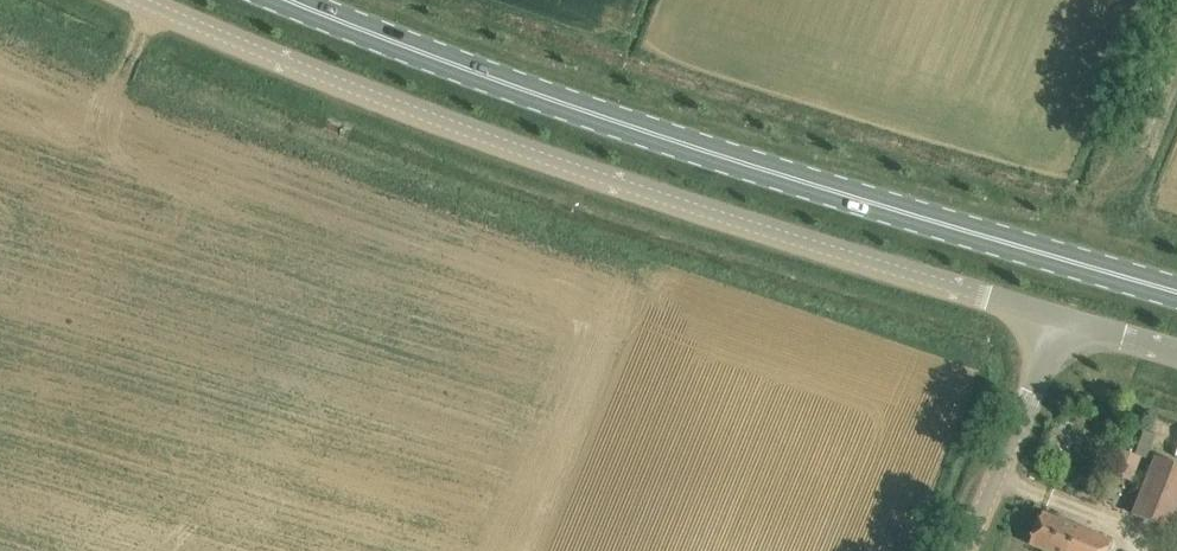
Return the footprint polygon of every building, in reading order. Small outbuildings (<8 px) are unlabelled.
[(1156,436),(1144,432),(1136,455),(1148,459),(1156,436)] [(1132,516),(1170,531),(1176,514),(1176,465),(1156,457),(1132,516)] [(1065,523),(1044,514),(1030,545),(1044,550),(1108,550),(1112,542),(1065,523)]
